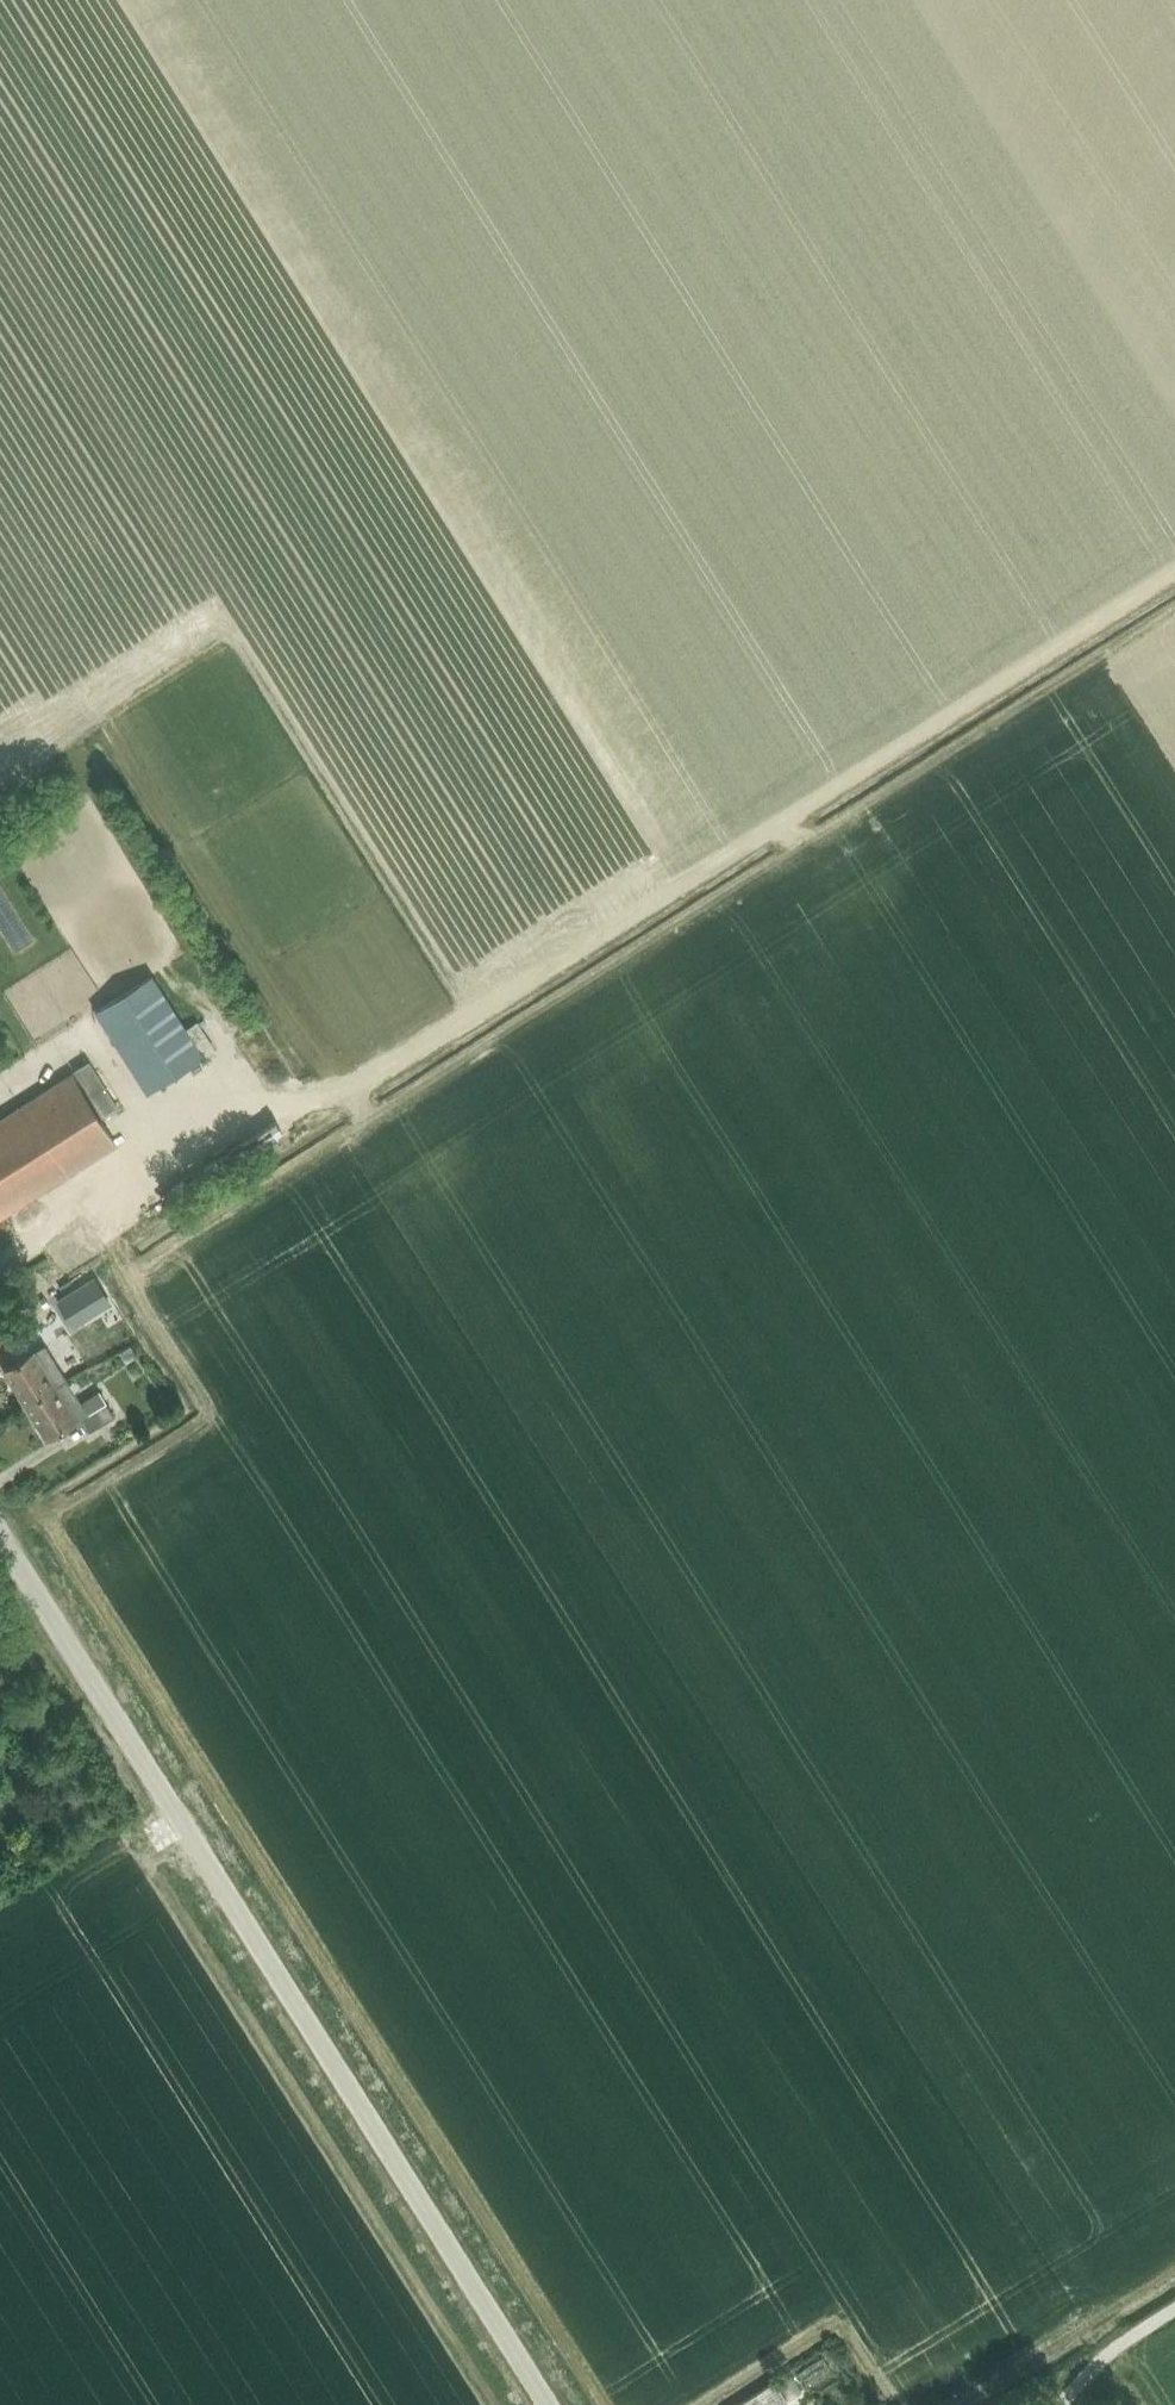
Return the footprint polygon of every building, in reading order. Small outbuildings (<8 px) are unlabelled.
[(146,1093),(203,1056),(152,976),(94,1012),(146,1093)] [(115,1145),(71,1075),(0,1120),(0,1218),(115,1145)] [(75,1325),(111,1302),(96,1278),(60,1300),(75,1325)] [(25,1406),(65,1381),(44,1347),(31,1355),(30,1354),(3,1371),(25,1406)] [(98,1391),(79,1402),(65,1381),(25,1406),(47,1441),(74,1424),(80,1420),(88,1434),(114,1418),(98,1391)] [(791,2398),(799,2393),(792,2381),(752,2404),(783,2404),(792,2400),(791,2398)]
